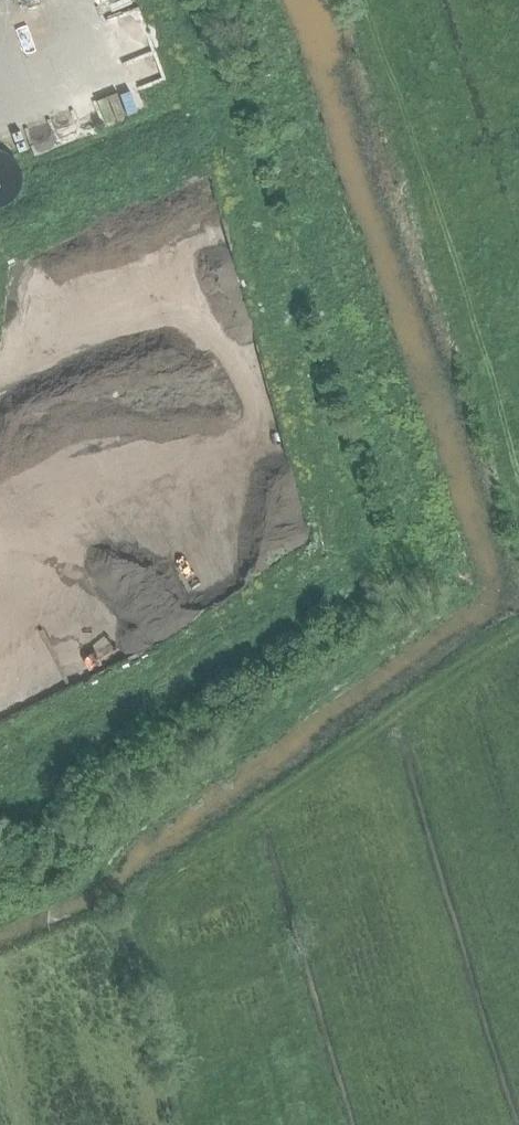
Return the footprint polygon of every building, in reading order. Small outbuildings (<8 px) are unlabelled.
[(133,86),(101,99),(110,123),(143,110),(133,86)] [(20,163),(0,151),(0,196),(20,163)]
